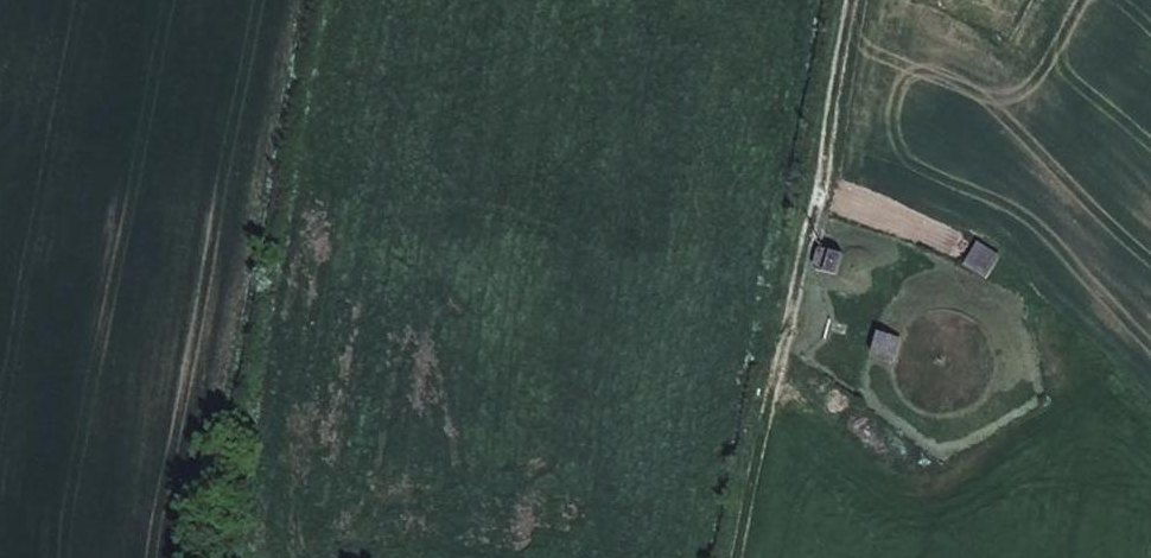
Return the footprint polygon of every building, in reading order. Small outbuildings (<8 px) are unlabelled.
[(824,251),(820,269),(837,275),(838,279),(842,285),(846,289),(852,292),(858,292),(865,291),(870,288),(875,283),(878,273),(877,266),(875,260),(871,255),(865,251),(859,249),(852,249),(846,252),(840,255),(824,251)]
